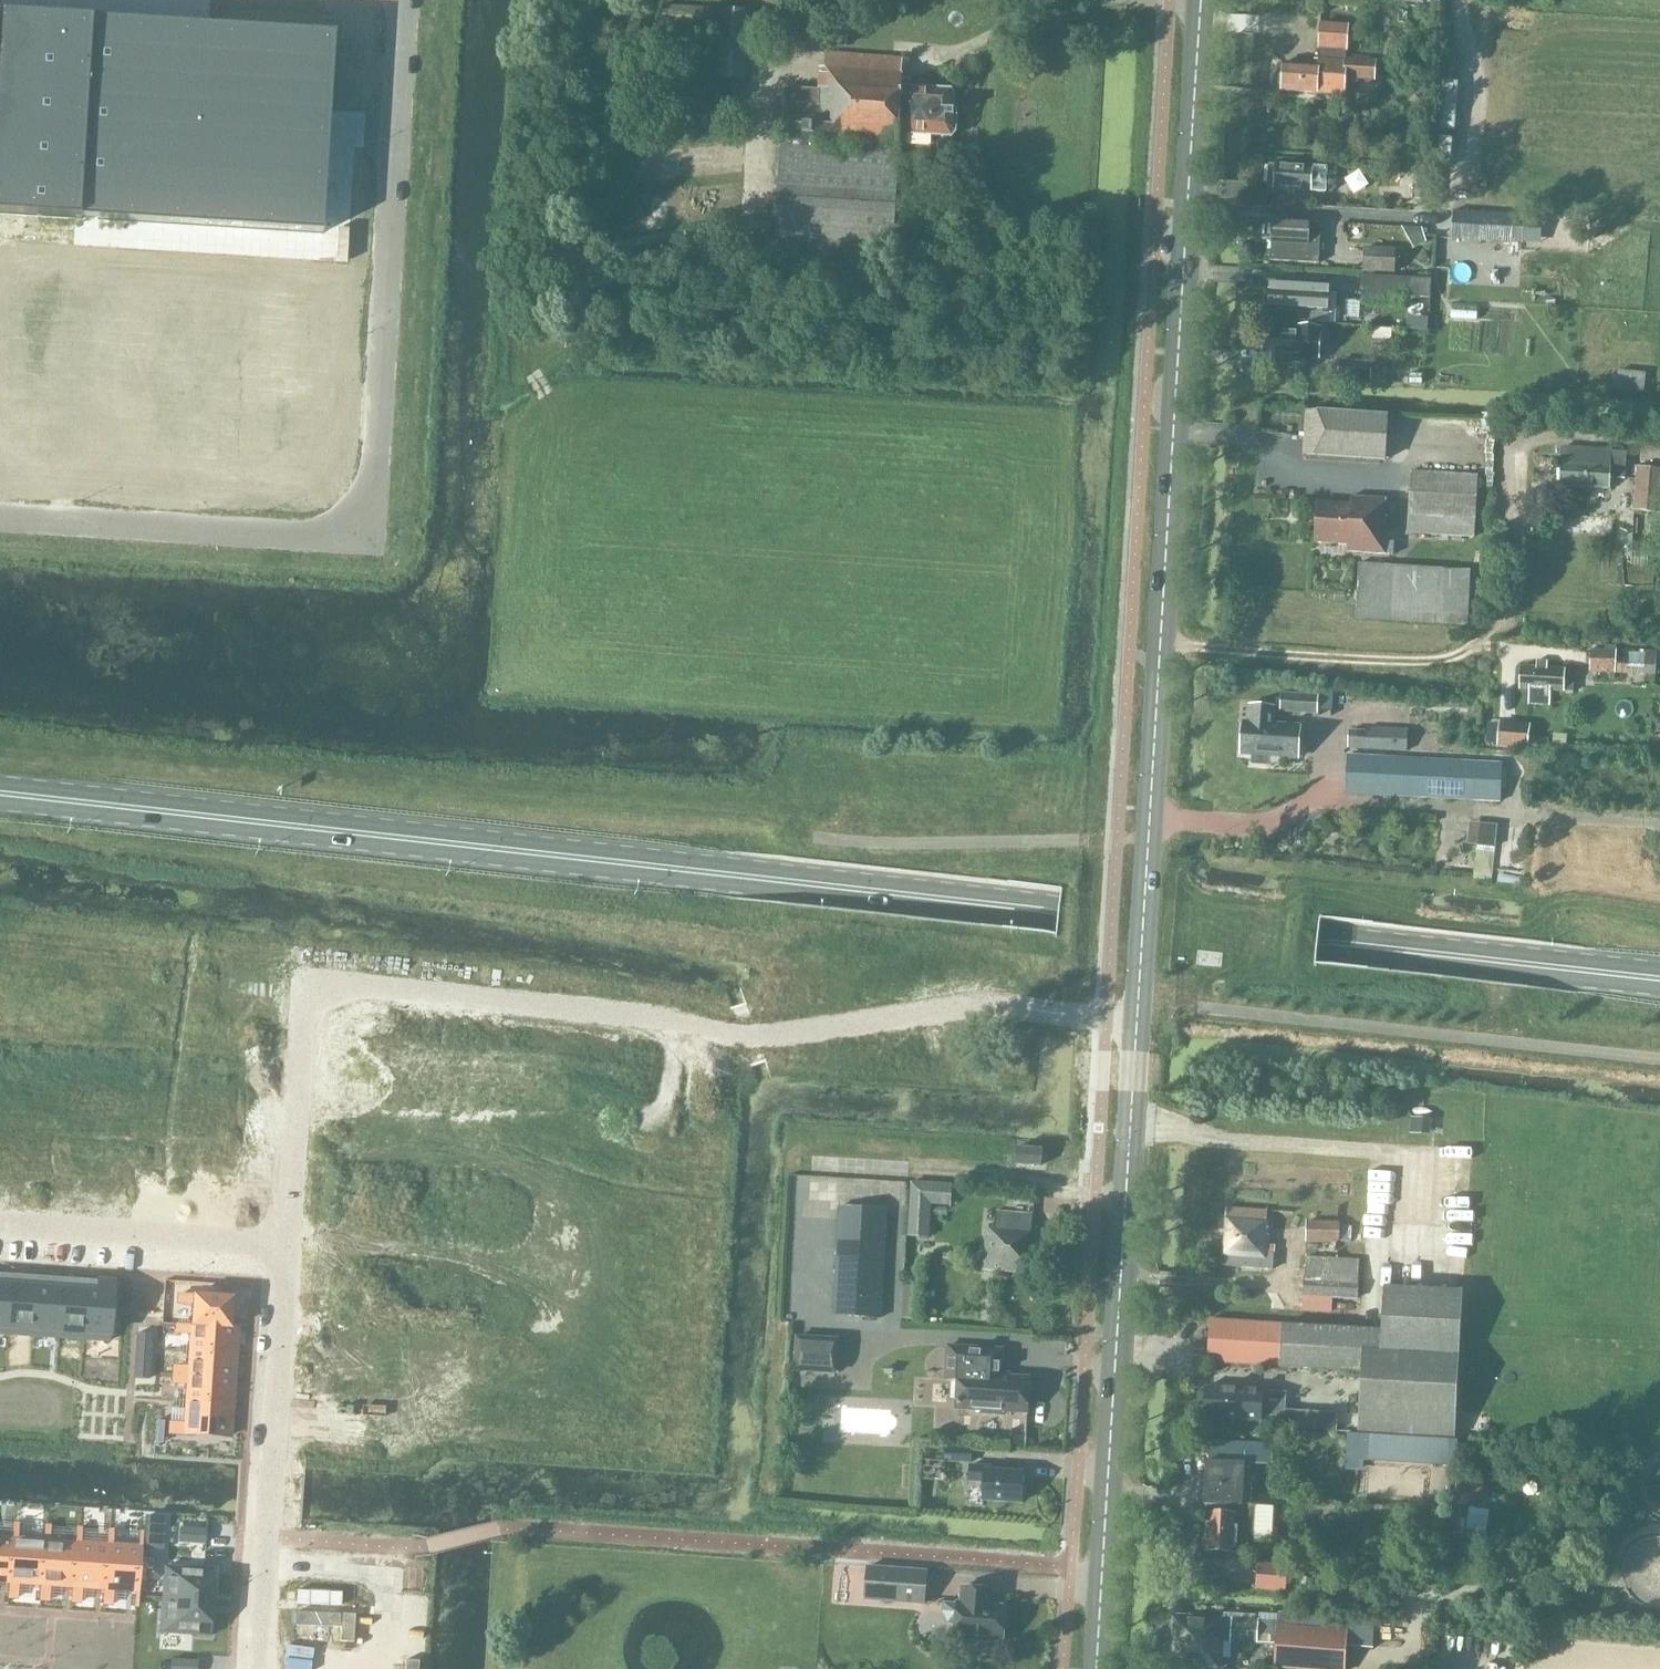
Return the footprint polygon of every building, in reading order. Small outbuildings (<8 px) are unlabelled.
[(665,4),(664,28),(718,30),(719,6),(665,4)] [(724,7),(722,76),(750,77),(752,8),(724,7)] [(50,345),(49,399),(72,401),(71,415),(313,429),(338,32),(90,19),(90,36),(41,34),(39,91),(0,89),(0,342),(50,345)] [(1318,91),(1331,92),(1347,93),(1348,77),(1375,79),(1376,61),(1349,59),(1351,25),(1322,23),(1319,65),(1284,63),(1283,73),(1280,75),(1280,83),(1282,86),(1282,90),(1318,92),(1318,91)] [(664,37),(663,59),(716,62),(717,39),(664,37)] [(788,84),(777,252),(893,259),(900,144),(901,133),(954,136),(958,132),(958,120),(955,116),(957,88),(903,84),(904,72),(901,72),(902,58),(827,52),(827,66),(823,66),(821,87),(788,84)] [(1270,182),(1276,182),(1276,188),(1327,191),(1327,189),(1337,190),(1338,168),(1278,164),(1277,166),(1271,165),(1270,182)] [(1416,185),(1415,200),(1427,201),(1428,186),(1416,185)] [(1454,211),(1452,239),(1523,244),(1525,215),(1454,211)] [(1269,238),(1273,238),(1271,260),(1308,262),(1319,263),(1321,235),(1309,235),(1310,220),(1274,218),(1274,222),(1270,222),(1267,225),(1266,235),(1269,238)] [(1427,243),(1422,229),(1403,228),(1415,249),(1427,243)] [(1397,249),(1365,247),(1364,272),(1395,274),(1397,249)] [(1363,304),(1393,306),(1394,295),(1431,297),(1432,279),(1361,276),(1361,292),(1364,292),(1363,304)] [(1269,282),(1269,284),(1268,308),(1300,310),(1299,321),(1329,323),(1332,286),(1269,282)] [(1266,330),(1265,358),(1320,362),(1322,330),(1300,329),(1299,332),(1266,330)] [(1303,373),(1302,381),(1311,382),(1312,374),(1303,373)] [(1307,411),(1306,434),(1304,454),(1387,459),(1390,415),(1307,411)] [(1561,485),(1610,487),(1611,478),(1625,479),(1627,451),(1563,447),(1561,485)] [(1659,512),(1659,468),(1638,466),(1636,510),(1659,512)] [(1408,531),(1474,536),(1478,474),(1412,470),(1408,531)] [(1349,551),(1394,554),(1394,542),(1386,541),(1388,516),(1386,516),(1387,499),(1352,496),(1352,503),(1320,501),(1317,542),(1350,544),(1349,551)] [(1568,517),(1567,532),(1612,536),(1613,521),(1568,517)] [(1360,616),(1466,621),(1469,566),(1363,561),(1360,616)] [(1591,671),(1616,672),(1642,673),(1643,651),(1592,649),(1591,671)] [(1521,688),(1533,688),(1533,702),(1552,703),(1553,690),(1575,691),(1576,669),(1522,666),(1521,688)] [(1318,696),(1281,694),(1280,713),(1317,715),(1318,696)] [(1245,723),(1242,754),(1253,755),(1252,764),(1269,765),(1270,756),(1298,758),(1301,727),(1275,725),(1276,707),(1250,705),(1249,723),(1245,723)] [(1503,722),(1501,745),(1530,747),(1531,724),(1503,722)] [(1367,731),(1349,730),(1348,748),(1408,752),(1409,729),(1402,729),(1367,727),(1367,731)] [(1348,755),(1347,793),(1502,800),(1504,763),(1348,755)] [(1497,824),(1480,823),(1477,845),(1495,846),(1497,824)] [(1427,1119),(1413,1117),(1412,1131),(1426,1132),(1427,1119)] [(1017,1164),(1042,1166),(1043,1149),(1018,1147),(1017,1164)] [(915,1184),(912,1234),(929,1235),(931,1202),(951,1203),(952,1186),(915,1184)] [(841,1205),(834,1317),(883,1320),(890,1207),(841,1205)] [(1228,1208),(1224,1265),(1275,1268),(1275,1254),(1269,1253),(1269,1234),(1267,1234),(1268,1210),(1228,1208)] [(998,1211),(996,1226),(992,1225),(991,1239),(987,1239),(985,1270),(1034,1273),(1037,1230),(1032,1229),(1034,1214),(998,1211)] [(1309,1222),(1308,1240),(1339,1241),(1340,1226),(1340,1223),(1309,1222)] [(1340,1226),(1339,1241),(1351,1242),(1352,1226),(1340,1226)] [(1308,1258),(1306,1295),(1323,1295),(1332,1296),(1359,1296),(1360,1259),(1308,1258)] [(87,1291),(84,1339),(110,1341),(114,1282),(99,1281),(99,1292),(87,1291)] [(1212,1319),(1210,1346),(1209,1361),(1303,1367),(1303,1366),(1361,1370),(1357,1431),(1454,1437),(1465,1290),(1386,1284),(1383,1330),(1306,1324),(1306,1325),(1212,1319)] [(8,1334),(11,1286),(0,1285),(0,1333),(8,1334)] [(11,1286),(8,1334),(33,1336),(36,1288),(11,1286)] [(36,1288),(33,1336),(58,1337),(62,1289),(36,1288)] [(62,1289),(58,1337),(84,1339),(87,1291),(62,1289)] [(180,1295),(179,1304),(193,1305),(192,1326),(237,1329),(237,1328),(232,1327),(234,1298),(194,1295),(194,1296),(180,1295)] [(1306,1295),(1305,1310),(1323,1310),(1323,1295),(1306,1295)] [(178,1325),(177,1334),(191,1335),(190,1351),(235,1354),(237,1329),(192,1326),(178,1325)] [(795,1369),(838,1372),(840,1336),(797,1333),(795,1369)] [(139,1334),(136,1379),(149,1380),(152,1334),(139,1334)] [(1031,1378),(1004,1376),(1005,1349),(949,1346),(947,1379),(959,1380),(958,1409),(983,1410),(982,1414),(1005,1415),(1005,1412),(1029,1413),(1030,1392),(1034,1389),(1034,1384),(1031,1381),(1031,1378)] [(175,1367),(174,1375),(234,1379),(235,1354),(190,1351),(189,1368),(175,1367)] [(174,1375),(174,1384),(188,1385),(186,1401),(232,1404),(234,1379),(174,1375)] [(1205,1417),(1263,1421),(1279,1422),(1281,1398),(1265,1397),(1265,1390),(1207,1386),(1205,1417)] [(171,1423),(171,1433),(184,1434),(230,1437),(232,1404),(186,1401),(185,1424),(171,1423)] [(1210,1442),(1209,1463),(1208,1505),(1237,1506),(1236,1515),(1207,1514),(1206,1534),(1205,1534),(1205,1547),(1205,1554),(1237,1556),(1237,1544),(1254,1544),(1255,1507),(1244,1506),(1244,1490),(1246,1465),(1273,1466),(1274,1446),(1210,1442)] [(944,1447),(943,1460),(952,1461),(970,1462),(971,1449),(953,1448),(944,1447)] [(1022,1502),(1024,1473),(1002,1472),(1002,1468),(971,1466),(970,1480),(985,1481),(984,1499),(1022,1502)] [(1453,1503),(1448,1535),(1486,1540),(1490,1508),(1486,1507),(1488,1488),(1460,1485),(1457,1504),(1453,1503)] [(147,1515),(145,1548),(164,1549),(166,1516),(147,1515)] [(10,1584),(9,1598),(18,1598),(19,1584),(42,1586),(45,1541),(18,1539),(19,1525),(14,1525),(13,1538),(10,1584)] [(42,1586),(41,1600),(50,1600),(51,1587),(73,1588),(76,1543),(50,1541),(51,1527),(46,1527),(45,1541),(42,1586)] [(73,1588),(72,1602),(81,1602),(82,1589),(105,1590),(108,1545),(81,1543),(82,1529),(77,1529),(76,1543),(73,1588)] [(180,1529),(179,1542),(206,1544),(207,1531),(180,1529)] [(105,1590),(104,1604),(113,1604),(114,1591),(138,1592),(141,1547),(113,1545),(114,1531),(109,1531),(108,1545),(105,1590)] [(10,1584),(13,1538),(0,1538),(0,1583),(10,1584)] [(1261,1565),(1260,1588),(1284,1589),(1285,1566),(1261,1565)] [(866,1599),(927,1604),(930,1571),(869,1566),(866,1599)] [(165,1567),(163,1600),(213,1604),(215,1571),(165,1567)] [(942,1604),(942,1614),(948,1626),(955,1626),(954,1637),(1004,1642),(1006,1612),(1007,1607),(993,1605),(995,1590),(961,1587),(960,1601),(958,1601),(957,1605),(942,1604)] [(163,1600),(161,1633),(211,1636),(213,1604),(163,1600)] [(1258,1621),(1260,1621),(1279,1623),(1278,1631),(1278,1646),(1276,1665),(1340,1668),(1343,1668),(1345,1636),(1346,1620),(1259,1614),(1258,1621)] [(1170,1668),(1191,1668),(1205,1668),(1223,1668),(1224,1657),(1225,1642),(1234,1643),(1236,1620),(1226,1619),(1226,1618),(1174,1615),(1170,1668)] [(1236,1620),(1234,1643),(1258,1645),(1277,1646),(1278,1631),(1279,1623),(1260,1621),(1236,1620)] [(171,1668),(198,1668),(198,1662),(171,1660),(171,1668)]
